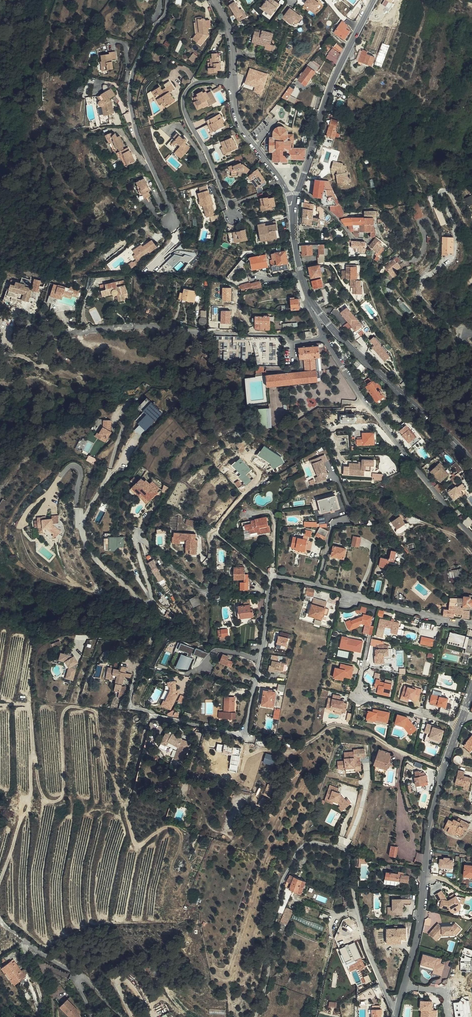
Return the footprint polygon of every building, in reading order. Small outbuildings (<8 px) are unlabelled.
[(267,0),(261,8),(272,16),(280,4),(275,0),(273,0),(271,3),(267,0)] [(316,0),(307,0),(305,3),(315,10),(320,3),(316,0)] [(247,17),(242,9),(243,8),(239,2),(231,7),(240,22),(247,17)] [(302,16),(290,7),(283,17),(291,23),(293,21),(297,24),(302,16)] [(197,17),(198,22),(200,21),(201,30),(199,32),(194,38),(201,44),(210,34),(209,29),(208,29),(209,26),(212,26),(211,19),(208,19),(207,19),(206,18),(205,18),(204,18),(203,16),(197,17)] [(344,38),(351,28),(343,19),(335,31),(344,38)] [(273,33),(263,30),(262,33),(259,32),(255,31),(254,36),(256,37),(255,41),(267,44),(271,45),(273,33)] [(267,47),(267,44),(255,41),(256,37),(254,36),(252,43),(267,47)] [(329,50),(335,41),(331,37),(325,46),(329,50)] [(342,52),(343,49),(336,42),(333,46),(342,52)] [(376,65),(383,66),(389,44),(381,42),(376,65)] [(337,61),(341,54),(332,48),(328,54),(329,54),(325,59),(336,64),(337,61)] [(112,70),(112,63),(111,63),(110,60),(111,60),(115,59),(115,52),(109,53),(109,55),(101,56),(102,62),(102,65),(103,65),(104,71),(108,71),(107,70),(112,70)] [(194,53),(190,58),(194,61),(198,56),(194,53)] [(210,58),(210,62),(210,63),(211,63),(212,67),(208,67),(208,72),(218,72),(217,70),(220,70),(219,56),(218,56),(217,53),(213,54),(213,58),(210,58)] [(372,66),(375,56),(367,54),(364,63),(372,66)] [(313,58),(305,65),(307,67),(305,70),(304,69),(303,71),(304,71),(302,75),(301,74),(297,80),(307,85),(319,63),(313,58)] [(256,87),(254,90),(262,93),(269,74),(251,67),(246,83),(256,87)] [(165,95),(162,97),(164,100),(162,102),(162,103),(165,107),(175,100),(171,93),(169,94),(168,93),(170,92),(174,89),(171,84),(162,90),(160,87),(152,92),(154,95),(159,92),(159,93),(162,91),(165,95)] [(102,107),(104,112),(107,111),(108,115),(113,114),(112,107),(110,107),(109,101),(111,101),(110,99),(115,96),(111,89),(98,97),(100,101),(99,102),(99,103),(99,104),(99,105),(99,106),(100,106),(101,107),(102,107)] [(293,99),(301,104),(302,100),(298,98),(297,99),(291,95),(293,92),(289,89),(284,95),(293,99)] [(198,95),(196,96),(199,100),(198,103),(199,105),(202,103),(204,106),(209,103),(210,104),(217,100),(212,91),(207,93),(205,90),(201,92),(200,91),(197,93),(198,95)] [(225,126),(223,122),(221,119),(222,118),(220,113),(207,120),(210,125),(211,124),(215,131),(225,126)] [(329,116),(323,134),(325,135),(327,135),(332,117),(329,116)] [(333,137),(335,138),(337,132),(336,129),(339,119),(332,117),(327,135),(333,137)] [(288,161),(288,159),(288,148),(293,148),(293,134),(287,134),(287,133),(287,132),(287,131),(286,130),(285,129),(284,129),(283,128),(282,128),(281,127),(280,127),(279,127),(278,127),(277,128),(276,129),(275,129),(274,130),(274,131),(273,132),(273,133),(273,134),(273,137),(270,137),(270,152),(273,152),(273,161),(280,161),(285,161),(288,161)] [(118,148),(124,145),(120,137),(118,138),(118,137),(115,133),(109,134),(105,136),(108,140),(111,139),(112,142),(114,142),(117,149),(118,148)] [(178,149),(176,151),(181,155),(185,151),(186,153),(190,148),(185,143),(186,141),(187,140),(186,139),(185,139),(184,139),(183,139),(177,134),(174,138),(176,140),(172,144),(178,149)] [(327,135),(325,135),(322,143),(331,146),(333,137),(327,135)] [(232,137),(221,142),(223,147),(223,148),(225,147),(227,153),(237,149),(232,137)] [(128,148),(126,149),(120,152),(122,156),(123,155),(128,165),(135,162),(128,148)] [(288,159),(305,159),(305,148),(293,148),(288,148),(288,159)] [(239,156),(232,159),(235,164),(241,162),(239,156)] [(348,182),(343,162),(333,159),(331,167),(336,168),(337,172),(335,173),(338,184),(348,182)] [(238,171),(243,170),(244,170),(247,172),(250,168),(244,164),(239,166),(238,164),(235,166),(234,165),(226,168),(229,173),(231,172),(231,175),(237,175),(238,171)] [(253,173),(249,175),(252,179),(253,178),(258,186),(259,186),(260,187),(266,183),(265,182),(266,181),(257,168),(252,171),(253,173)] [(140,190),(143,195),(144,195),(146,198),(151,195),(149,192),(150,192),(144,179),(137,183),(138,186),(137,187),(139,191),(140,190)] [(328,182),(317,180),(315,196),(322,197),(321,203),(325,207),(330,206),(331,212),(339,217),(340,218),(344,216),(347,216),(348,215),(348,214),(344,212),(328,182)] [(203,207),(205,214),(208,214),(209,219),(215,217),(211,204),(212,204),(209,195),(208,195),(207,192),(197,195),(200,203),(199,203),(200,208),(203,207)] [(260,198),(261,203),(262,203),(264,211),(271,210),(271,207),(275,206),(273,197),(268,198),(267,197),(260,198)] [(442,213),(433,198),(429,200),(438,216),(442,213)] [(416,199),(408,202),(416,220),(423,217),(416,199)] [(320,225),(320,219),(313,217),(314,204),(304,203),(302,223),(320,225)] [(350,231),(353,231),(354,231),(353,224),(353,218),(344,218),(341,220),(345,225),(348,225),(350,230),(350,231)] [(276,226),(274,226),(268,227),(267,224),(258,225),(261,242),(278,239),(276,226)] [(358,238),(364,237),(364,235),(368,235),(368,231),(370,230),(371,230),(371,224),(365,224),(353,224),(354,231),(353,231),(353,234),(356,236),(358,236),(358,238)] [(248,241),(245,229),(240,231),(240,232),(228,234),(231,245),(248,241)] [(452,252),(452,242),(453,242),(454,237),(443,236),(443,254),(448,255),(448,252),(452,252)] [(369,246),(373,250),(377,253),(382,246),(380,244),(382,242),(376,238),(369,246)] [(139,249),(134,252),(136,255),(139,259),(149,252),(150,253),(157,248),(152,241),(143,247),(142,245),(138,248),(139,249)] [(365,242),(353,242),(352,241),(352,248),(359,248),(359,250),(357,250),(357,252),(365,251),(365,242)] [(321,254),(325,254),(325,245),(302,245),(303,255),(314,255),(313,249),(320,249),(321,254)] [(166,260),(173,267),(182,258),(188,264),(194,258),(186,250),(181,255),(176,250),(166,260)] [(289,270),(285,252),(273,254),(273,253),(272,253),(273,261),(271,261),(273,273),(289,270)] [(268,267),(266,255),(250,258),(253,270),(268,267)] [(384,267),(392,277),(395,275),(397,274),(395,271),(401,266),(396,263),(398,261),(396,258),(392,260),(393,261),(384,267)] [(322,275),(321,265),(310,267),(312,277),(322,275)] [(355,279),(356,265),(352,265),(347,265),(347,267),(346,279),(355,279)] [(37,277),(33,286),(39,288),(42,278),(37,277)] [(322,278),(313,280),(314,288),(323,286),(323,283),(322,278)] [(29,300),(33,286),(25,284),(25,282),(16,279),(15,283),(10,281),(9,287),(20,290),(24,291),(23,297),(29,300)] [(124,280),(109,282),(110,288),(105,288),(106,294),(117,292),(117,293),(118,293),(119,294),(120,294),(121,300),(128,299),(126,293),(130,293),(128,284),(125,285),(124,280)] [(71,284),(58,281),(56,294),(64,295),(68,296),(69,294),(70,286),(71,284)] [(243,293),(261,288),(261,287),(260,282),(251,285),(250,283),(241,285),(243,293)] [(386,295),(388,297),(393,288),(389,286),(387,289),(383,287),(386,295)] [(194,302),(198,290),(186,287),(182,299),(194,302)] [(232,299),(232,287),(223,287),(223,299),(232,299)] [(291,312),(301,312),(301,308),(300,308),(299,298),(291,298),(291,312)] [(364,325),(349,306),(348,307),(363,326),(364,325)] [(348,307),(341,313),(346,320),(347,319),(351,324),(351,325),(356,332),(363,326),(348,307)] [(231,322),(231,310),(222,310),(222,322),(231,322)] [(270,330),(270,321),(269,321),(269,316),(264,315),(264,316),(255,316),(255,328),(257,329),(260,330),(270,330)] [(382,345),(375,336),(370,340),(375,345),(373,347),(385,360),(390,355),(381,345),(382,345)] [(318,382),(317,369),(316,358),(320,357),(319,346),(299,348),(300,359),(305,359),(306,371),(266,375),(267,387),(318,382)] [(384,396),(379,389),(377,391),(371,382),(365,386),(376,401),(384,396)] [(147,429),(163,411),(148,397),(138,407),(144,412),(136,419),(147,429)] [(273,427),(271,407),(259,408),(260,428),(273,427)] [(112,420),(105,420),(104,426),(100,433),(101,434),(99,437),(105,442),(112,432),(111,431),(110,430),(110,428),(111,428),(112,420)] [(421,439),(406,421),(397,429),(412,446),(421,439)] [(374,444),(373,433),(363,433),(363,440),(357,440),(357,445),(374,444)] [(282,456),(265,445),(259,454),(271,463),(274,468),(285,462),(282,456)] [(90,455),(87,460),(95,464),(97,459),(90,455)] [(371,469),(371,465),(375,465),(375,457),(363,456),(363,464),(359,464),(359,463),(351,462),(350,474),(365,475),(365,469),(371,469)] [(252,469),(241,458),(234,464),(242,473),(239,476),(247,484),(252,480),(247,474),(252,469)] [(324,461),(315,465),(321,478),(329,474),(324,461)] [(448,475),(441,467),(442,466),(439,463),(430,472),(440,483),(448,475)] [(157,490),(160,487),(153,481),(151,483),(147,479),(145,480),(142,477),(132,486),(147,502),(159,491),(157,490)] [(432,484),(436,490),(440,487),(435,481),(432,484)] [(455,499),(461,494),(456,487),(449,492),(455,499)] [(336,495),(330,497),(330,498),(321,500),(322,507),(320,507),(322,512),(339,508),(336,495)] [(330,498),(330,497),(330,496),(318,499),(320,507),(322,507),(321,500),(330,498)] [(54,522),(53,517),(44,517),(44,515),(39,515),(39,518),(36,518),(36,525),(39,524),(39,531),(44,531),(55,538),(64,529),(61,526),(60,521),(54,522)] [(398,528),(406,522),(400,515),(392,520),(398,528)] [(259,532),(260,535),(271,533),(269,525),(268,525),(268,523),(269,523),(268,518),(266,518),(266,517),(256,519),(256,520),(252,521),(253,523),(244,525),(245,531),(248,530),(249,534),(256,532),(259,532)] [(53,539),(55,538),(44,531),(39,531),(39,524),(36,525),(36,518),(33,518),(34,535),(40,535),(40,533),(43,533),(53,539)] [(320,527),(317,533),(326,537),(329,531),(320,527)] [(196,539),(196,533),(175,532),(175,536),(174,535),(173,543),(180,543),(181,539),(188,539),(187,550),(191,550),(190,553),(197,554),(198,539),(196,539)] [(125,545),(125,536),(111,536),(111,533),(106,533),(106,550),(116,550),(119,546),(125,545)] [(308,540),(303,539),(293,537),(291,548),(296,549),(296,547),(306,549),(308,540)] [(359,548),(361,539),(355,537),(352,546),(359,548)] [(343,560),(346,549),(334,546),(332,556),(336,557),(336,558),(343,560)] [(397,566),(398,562),(394,561),(396,552),(391,551),(390,560),(380,558),(379,567),(387,568),(388,564),(397,566)] [(149,562),(153,568),(154,569),(158,566),(153,559),(149,562)] [(156,576),(162,573),(158,566),(154,569),(153,568),(152,569),(156,576)] [(244,574),(244,568),(234,568),(234,579),(244,579),(244,580),(248,580),(248,574),(244,574)] [(453,570),(455,580),(464,578),(462,568),(453,570)] [(308,588),(306,595),(313,597),(315,589),(308,588)] [(468,595),(468,597),(464,597),(464,599),(462,618),(469,619),(469,612),(471,612),(471,595),(468,595)] [(191,598),(193,605),(200,603),(198,596),(191,598)] [(443,616),(454,617),(456,599),(452,598),(452,596),(450,596),(449,610),(444,609),(443,616)] [(454,617),(462,618),(464,599),(456,599),(454,617)] [(322,619),(325,608),(312,604),(308,615),(322,619)] [(254,617),(253,609),(251,609),(250,605),(238,606),(239,613),(240,613),(241,618),(254,617)] [(372,616),(365,615),(364,617),(362,616),(352,620),(352,619),(346,621),(348,625),(353,624),(353,625),(360,623),(360,624),(370,626),(372,616)] [(394,622),(392,622),(380,619),(376,637),(383,638),(385,628),(392,629),(391,634),(397,636),(399,624),(394,622)] [(221,630),(222,636),(220,636),(220,640),(227,640),(227,636),(228,636),(228,629),(221,630)] [(451,632),(451,634),(450,634),(450,637),(450,638),(461,640),(461,643),(468,645),(467,647),(467,650),(471,651),(471,638),(469,638),(469,636),(451,632)] [(289,638),(279,635),(276,646),(286,648),(289,638)] [(343,635),(341,644),(348,646),(348,648),(361,651),(363,641),(349,637),(343,635)] [(435,638),(422,636),(421,643),(433,646),(435,638)] [(450,637),(448,642),(467,647),(468,645),(461,643),(461,640),(450,638),(450,637)] [(177,666),(188,669),(193,658),(191,657),(192,653),(203,657),(208,651),(179,640),(175,651),(183,654),(177,666)] [(374,656),(374,662),(384,662),(384,659),(391,659),(391,650),(388,650),(388,647),(382,646),(376,646),(377,650),(375,650),(375,656),(374,656)] [(77,655),(64,652),(63,659),(69,660),(72,666),(71,673),(70,677),(77,679),(81,660),(77,655)] [(222,657),(221,658),(220,662),(231,667),(233,662),(228,660),(222,657)] [(67,672),(71,673),(72,666),(69,660),(63,659),(62,663),(65,663),(68,670),(67,672)] [(283,671),(284,663),(278,662),(272,661),(271,666),(279,668),(278,671),(283,671)] [(124,676),(126,665),(118,664),(118,663),(115,662),(115,665),(109,664),(109,667),(106,667),(104,675),(110,676),(110,678),(115,679),(113,689),(119,691),(120,684),(122,675),(124,676)] [(346,671),(348,665),(341,664),(340,668),(337,667),(335,678),(337,678),(342,679),(345,680),(345,677),(351,678),(353,673),(346,671)] [(390,693),(393,684),(386,682),(380,681),(380,679),(376,678),(375,686),(379,687),(378,689),(383,690),(383,691),(390,693)] [(169,689),(168,680),(165,680),(165,688),(161,697),(164,699),(169,689)] [(176,680),(168,680),(169,689),(164,699),(173,703),(178,694),(177,693),(176,680)] [(286,684),(279,683),(277,691),(285,691),(286,687),(286,684)] [(129,690),(130,687),(127,687),(127,685),(120,684),(119,691),(117,699),(125,700),(127,690),(129,690)] [(422,689),(413,686),(413,687),(405,685),(401,697),(409,699),(418,702),(422,689)] [(275,706),(278,693),(266,691),(264,703),(275,706)] [(347,704),(343,703),(339,702),(339,700),(340,696),(332,694),(331,701),(327,700),(325,706),(329,707),(328,709),(333,710),(341,712),(344,713),(347,704)] [(432,694),(430,701),(438,703),(437,705),(440,706),(446,707),(448,697),(432,694)] [(225,697),(225,702),(226,703),(226,711),(233,711),(235,711),(235,697),(225,697)] [(173,703),(164,699),(162,703),(171,708),(173,703)] [(386,725),(389,713),(373,710),(373,712),(367,711),(365,722),(379,725),(379,723),(386,725)] [(225,711),(223,711),(221,717),(235,720),(236,713),(235,713),(233,713),(233,711),(226,711),(225,711)] [(417,729),(407,716),(398,714),(395,726),(404,728),(409,734),(417,729)] [(436,729),(437,726),(427,723),(425,731),(428,732),(427,735),(442,740),(445,730),(441,728),(440,730),(436,729)] [(182,761),(186,750),(187,750),(190,743),(178,738),(178,737),(172,733),(171,735),(167,732),(164,738),(163,737),(155,743),(159,749),(167,743),(168,741),(175,745),(171,757),(182,761)] [(237,772),(241,747),(218,743),(216,750),(232,753),(230,770),(237,772)] [(380,748),(374,763),(386,768),(388,768),(389,763),(388,763),(392,753),(380,748)] [(338,769),(345,768),(355,767),(354,766),(361,765),(360,760),(357,761),(357,757),(360,757),(365,756),(364,749),(353,751),(353,752),(343,753),(344,761),(337,762),(338,769)] [(277,756),(267,753),(264,762),(274,765),(277,756)] [(453,759),(453,762),(453,763),(454,764),(455,765),(457,765),(458,765),(460,765),(461,764),(462,762),(462,760),(462,759),(461,757),(459,756),(457,756),(455,756),(454,758),(453,759)] [(386,768),(374,763),(375,768),(385,772),(386,768)] [(471,778),(464,776),(465,771),(458,770),(455,783),(464,785),(463,788),(469,790),(471,778)] [(428,783),(426,774),(420,775),(419,772),(414,773),(416,785),(428,783)] [(269,795),(274,786),(269,784),(264,793),(269,795)] [(338,793),(339,789),(330,786),(328,792),(337,795),(338,793)] [(337,795),(328,792),(326,799),(330,801),(330,800),(334,801),(339,803),(340,804),(341,804),(343,808),(350,804),(347,800),(345,801),(342,797),(340,796),(337,795)] [(471,823),(462,819),(461,821),(458,820),(454,818),(453,820),(449,818),(445,827),(448,828),(448,830),(462,837),(466,829),(467,830),(471,823)] [(392,845),(390,855),(397,856),(399,846),(392,845)] [(441,858),(440,866),(454,868),(455,859),(451,859),(451,857),(445,857),(445,858),(441,858)] [(410,881),(410,875),(405,874),(405,871),(399,871),(399,873),(386,871),(385,882),(398,884),(399,879),(410,881)] [(300,894),(305,882),(294,877),(289,889),(300,894)] [(439,900),(446,896),(442,890),(436,894),(439,900)] [(449,900),(446,896),(439,900),(440,901),(442,901),(441,906),(450,909),(451,911),(456,912),(461,909),(462,905),(460,902),(465,903),(466,898),(457,895),(449,900)] [(411,898),(401,898),(394,898),(394,910),(392,910),(392,914),(404,914),(404,903),(411,903),(411,898)] [(287,908),(281,921),(288,924),(294,910),(287,908)] [(325,927),(294,914),(292,918),(323,931),(325,927)] [(440,924),(430,934),(437,941),(441,937),(444,934),(454,933),(457,936),(463,929),(456,924),(454,926),(443,927),(440,924)] [(407,927),(387,927),(388,942),(401,942),(401,938),(407,938),(407,927)] [(340,948),(347,963),(362,957),(355,942),(340,948)] [(437,963),(438,959),(425,954),(422,963),(427,964),(426,965),(435,968),(434,970),(433,972),(441,974),(444,965),(439,963),(437,963)] [(22,969),(14,958),(2,966),(11,978),(9,979),(12,983),(14,982),(15,983),(27,975),(25,972),(23,969),(22,969)] [(456,1016),(471,1016),(469,995),(463,996),(460,1001),(454,1002),(456,1016)] [(77,1007),(73,1005),(74,1001),(67,998),(61,1009),(69,1013),(71,1016),(81,1016),(77,1007)] [(433,1000),(421,1000),(421,1009),(422,1009),(421,1016),(437,1016),(438,1010),(432,1009),(433,1000)] [(382,1008),(373,1007),(373,1012),(375,1012),(375,1016),(382,1016),(382,1008)]
